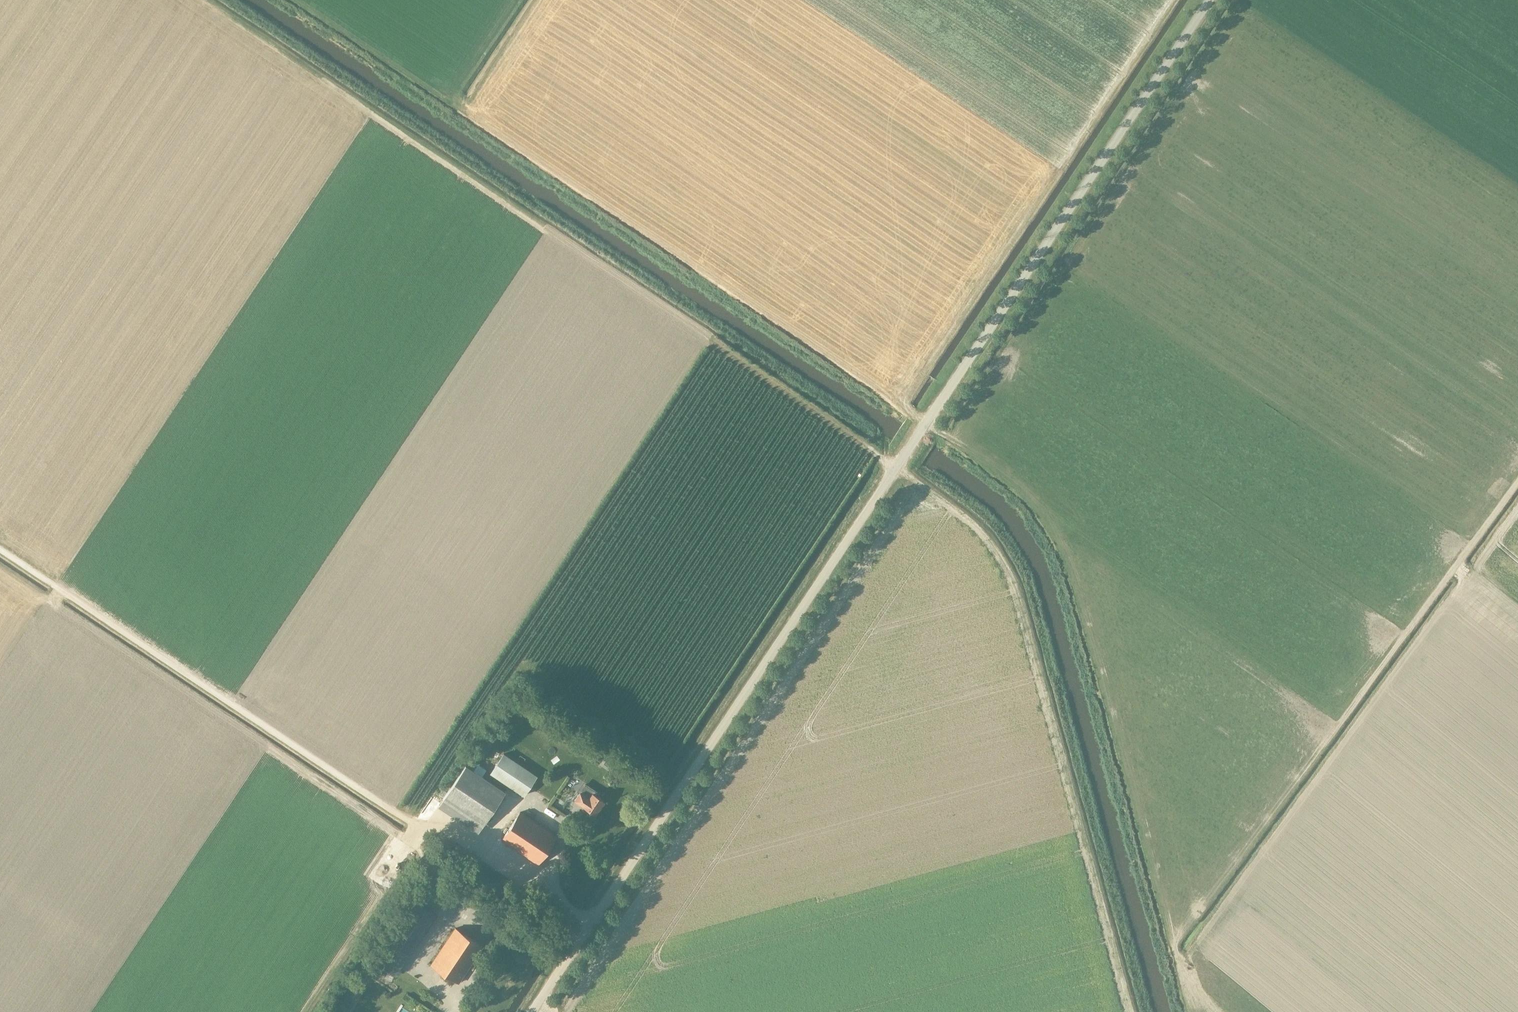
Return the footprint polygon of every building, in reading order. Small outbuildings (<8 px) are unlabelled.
[(524,796),(537,776),(504,753),(490,774),(524,796)] [(478,833),(482,826),(505,792),(481,777),(485,770),(477,765),(473,771),(465,766),(438,806),(478,833)] [(604,801),(592,793),(589,798),(579,792),(574,800),(583,807),(595,815),(604,801)] [(538,864),(556,837),(520,813),(501,840),(538,864)] [(458,983),(482,947),(455,929),(430,965),(458,983)]
